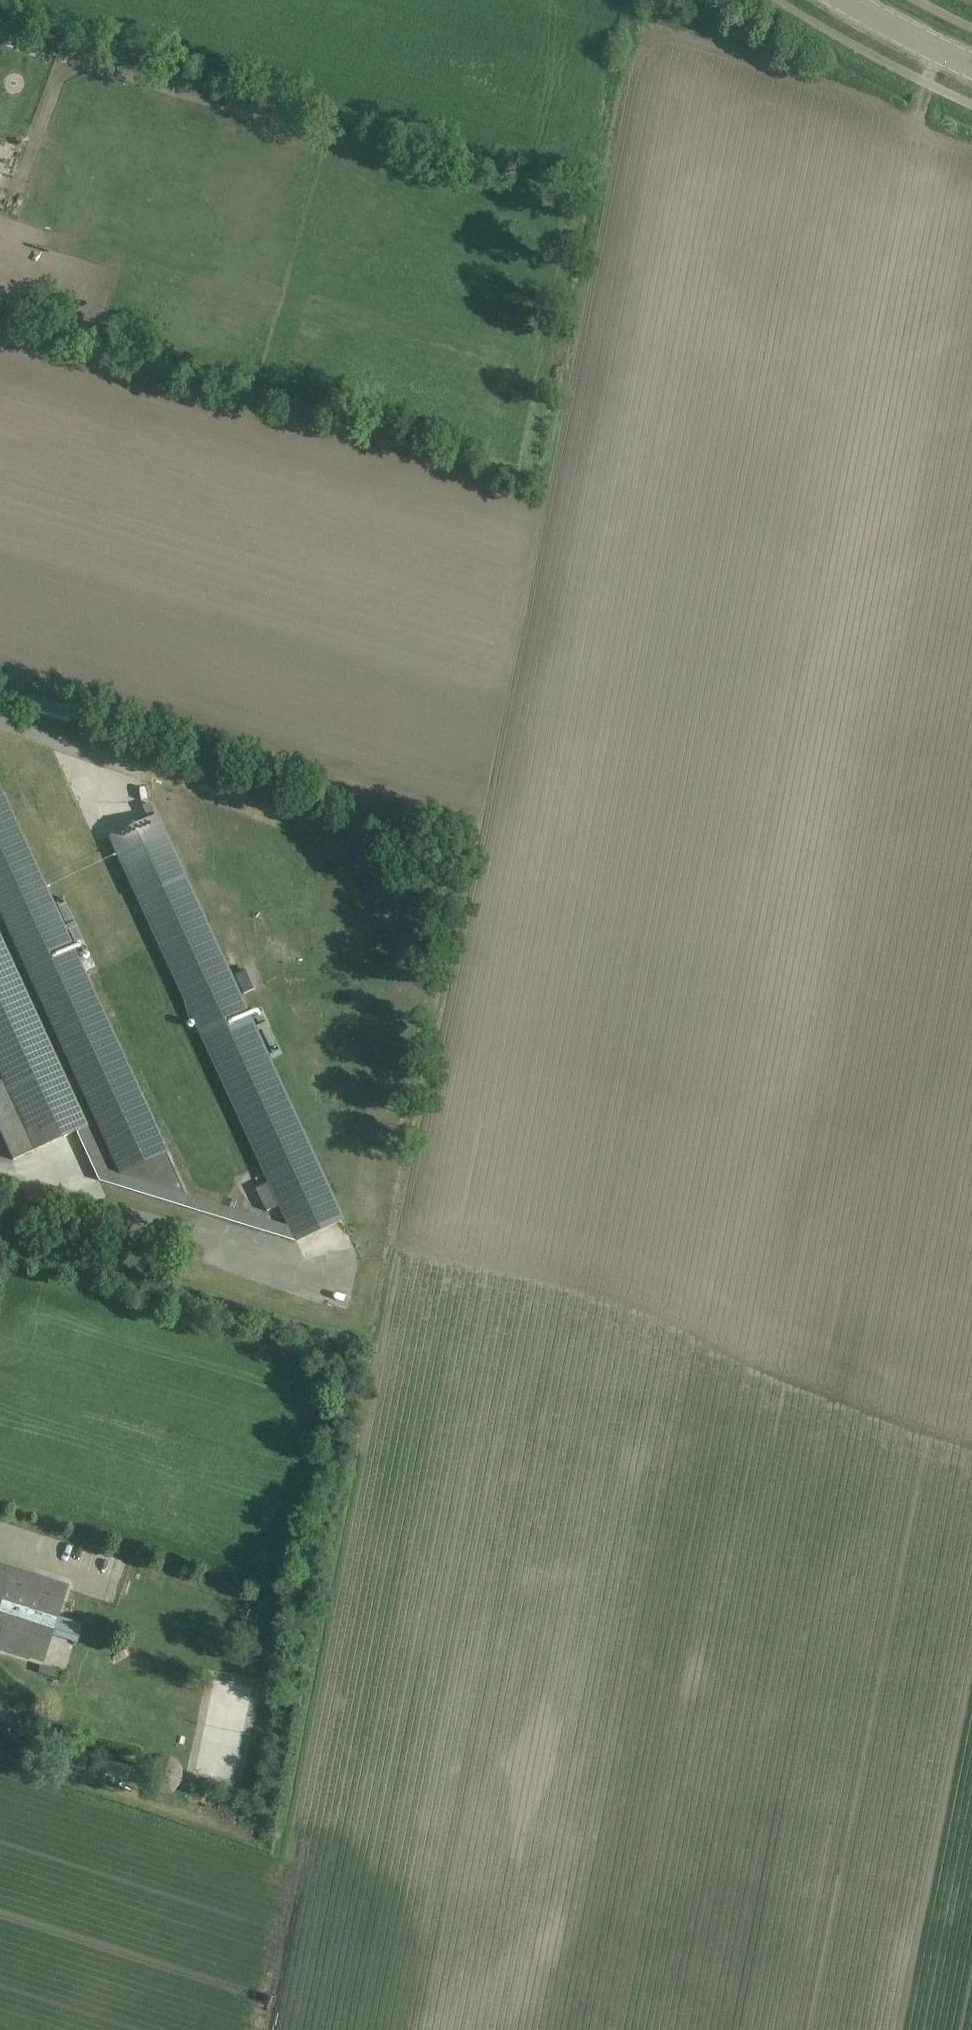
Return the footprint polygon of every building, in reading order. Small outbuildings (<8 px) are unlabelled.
[(3,1081),(0,1082),(0,1131),(13,1160),(35,1150),(75,1132),(98,1181),(295,1242),(343,1221),(156,815),(109,836),(287,1226),(185,1195),(0,788),(0,910),(122,1176),(107,1171),(0,937),(0,1075),(3,1081)] [(150,803),(141,807),(147,818),(155,814),(150,803)] [(254,1188),(264,1209),(275,1204),(264,1183),(254,1188)] [(41,1664),(64,1590),(0,1570),(0,1650),(41,1664)] [(102,1759),(98,1771),(127,1780),(131,1767),(102,1759)] [(180,1793),(179,1759),(149,1760),(150,1793),(180,1793)]
